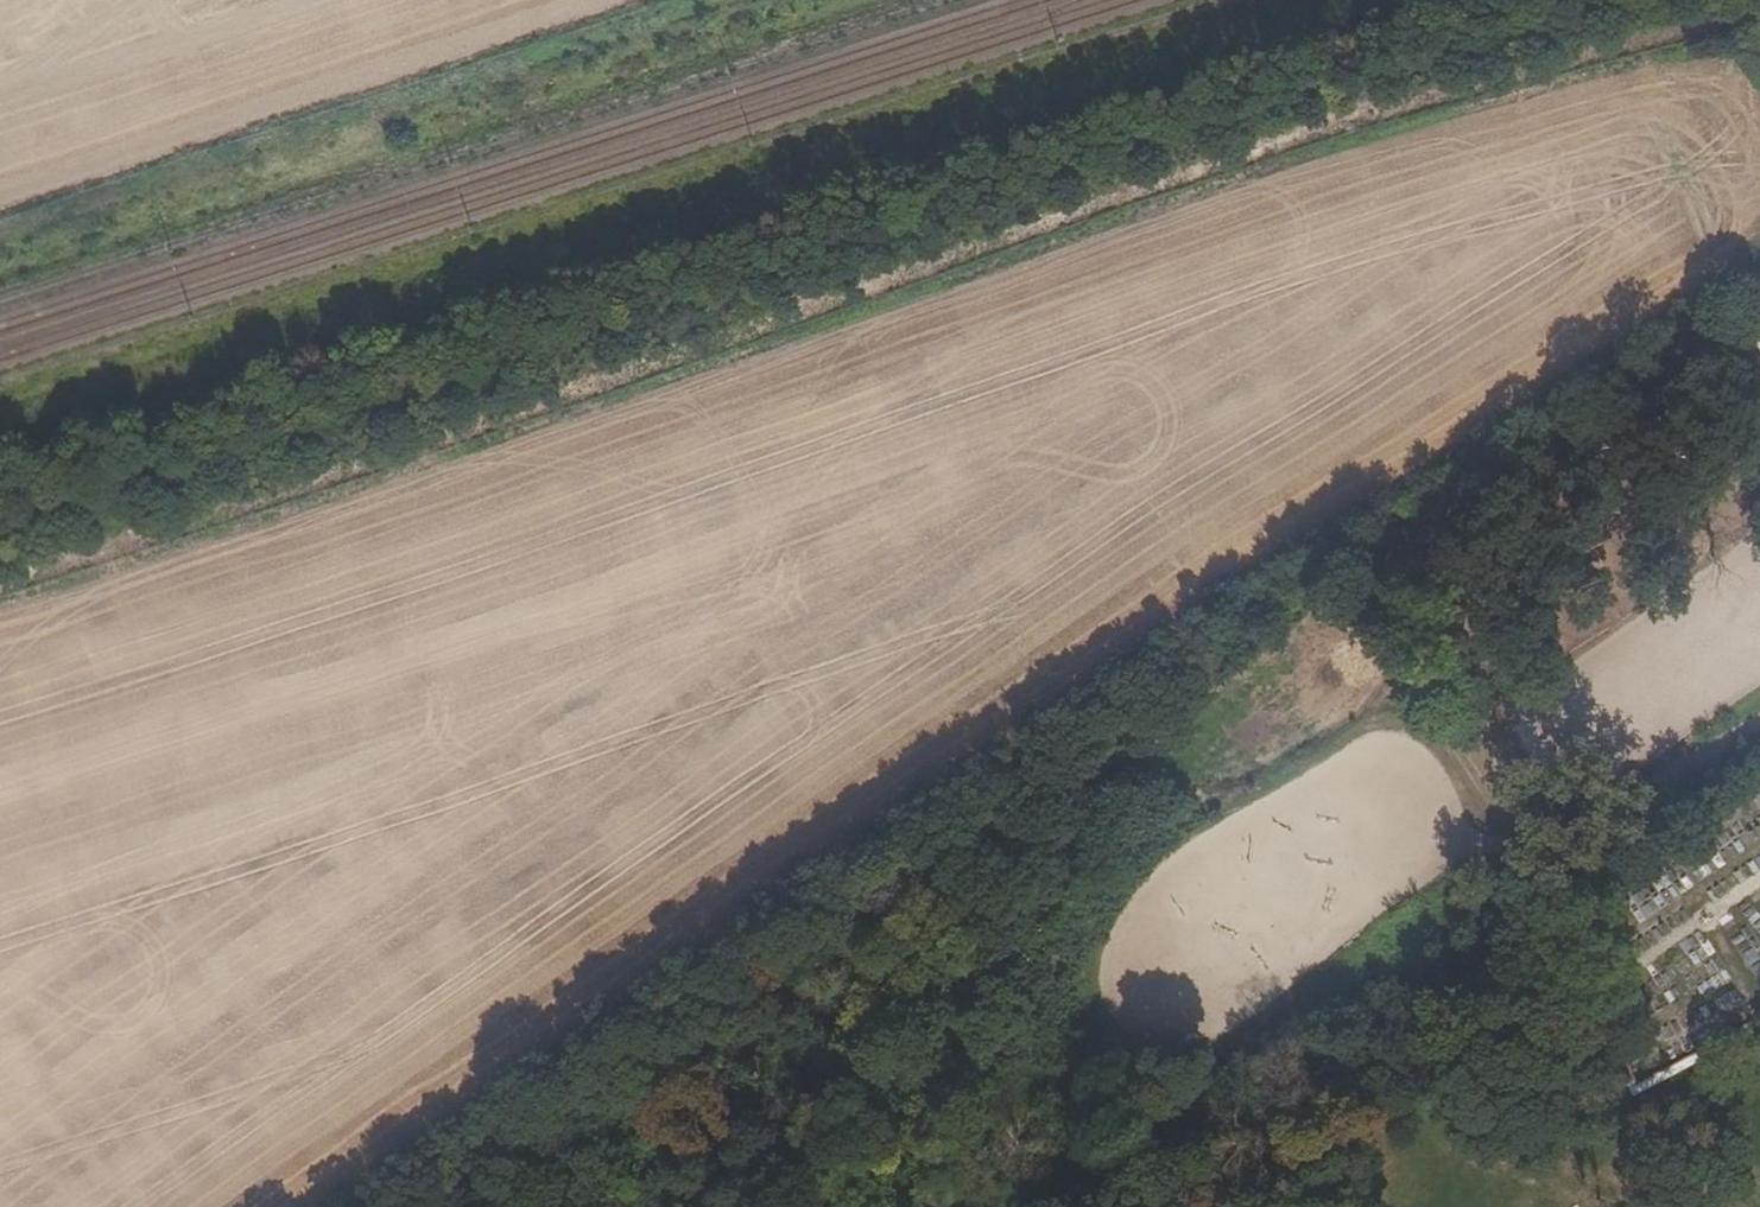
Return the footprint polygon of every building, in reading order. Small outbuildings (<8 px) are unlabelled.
[(1750,300),(1741,308),(1753,325),(1759,319),(1759,312),(1750,300)]
